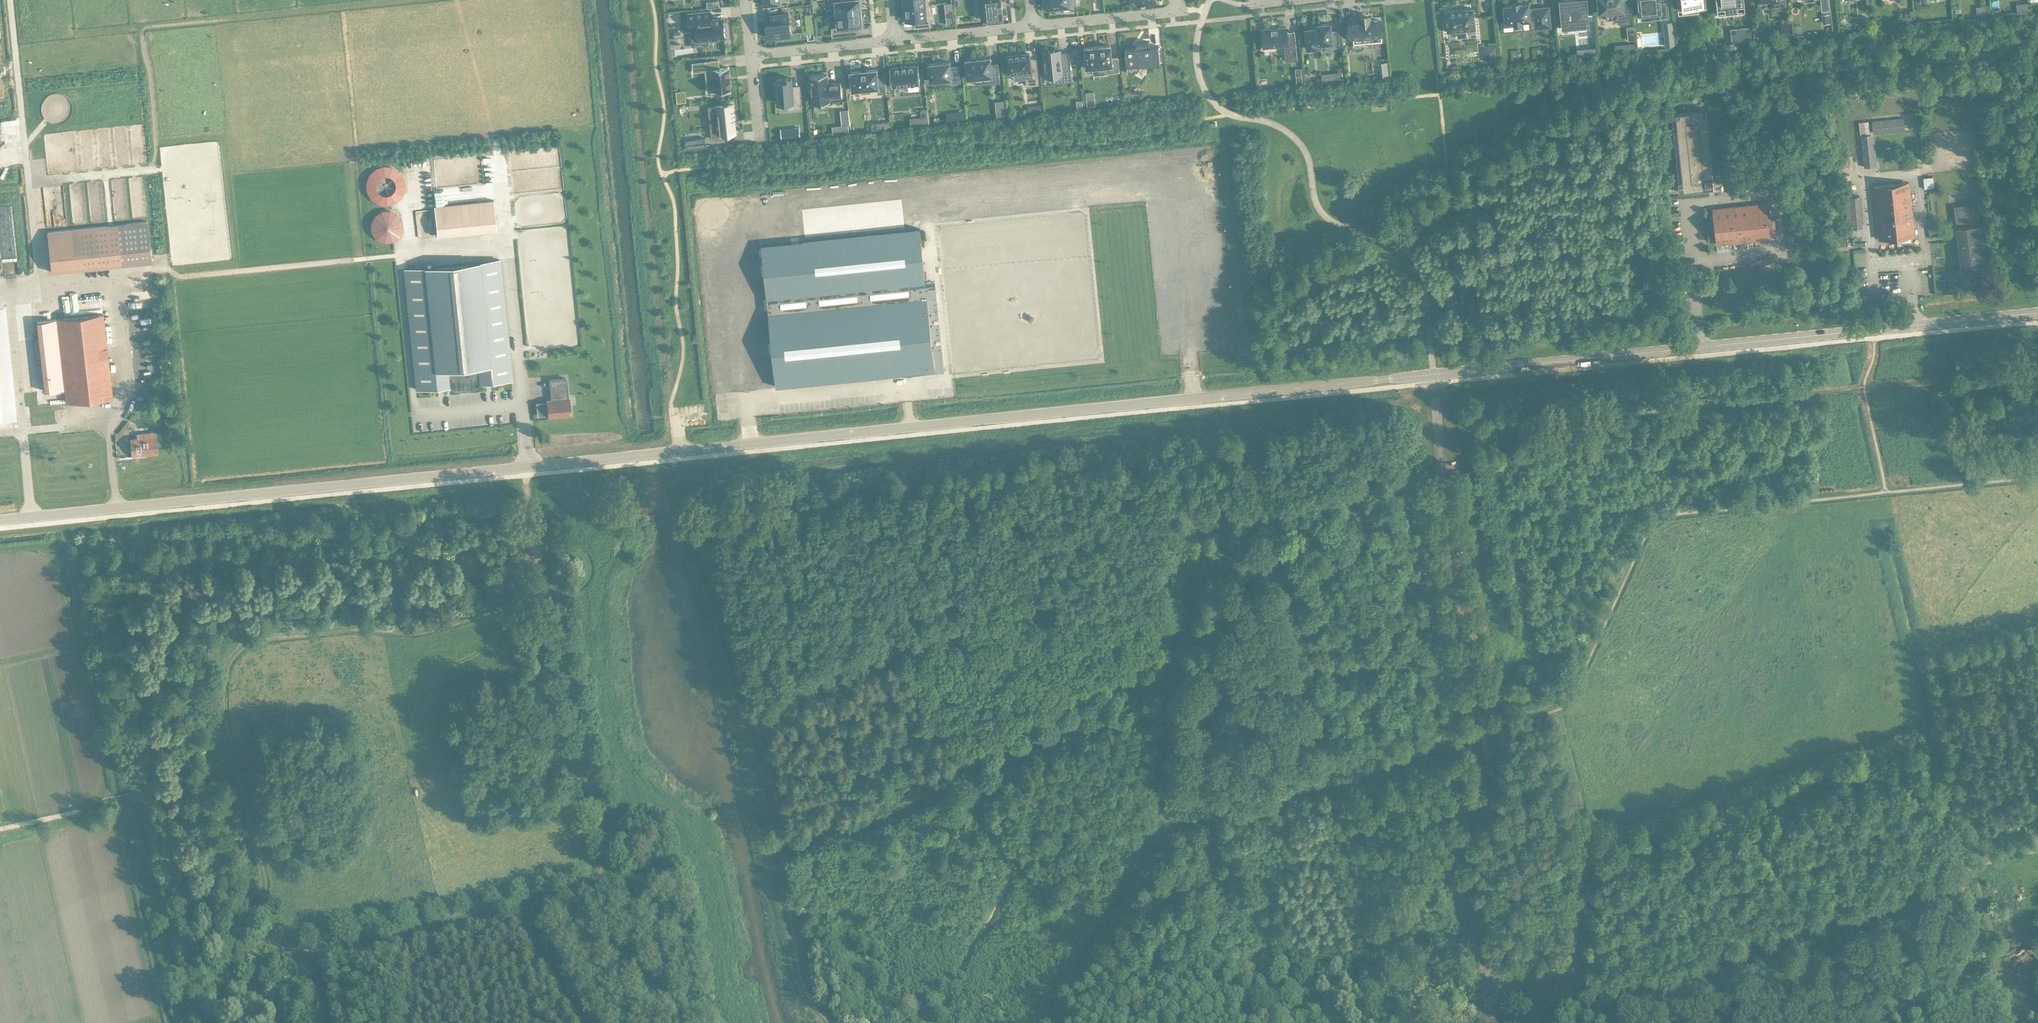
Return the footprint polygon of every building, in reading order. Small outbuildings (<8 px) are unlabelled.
[(834,14),(861,12),(860,7),(862,7),(861,0),(832,0),(834,14)] [(984,20),(1002,18),(1000,0),(975,0),(975,3),(982,2),(984,20)] [(1047,8),(1048,8),(1049,10),(1058,9),(1058,7),(1069,6),(1068,0),(1044,0),(1045,7),(1047,6),(1047,8)] [(1486,10),(1486,0),(1473,0),(1473,10),(1486,10)] [(1561,28),(1589,25),(1588,15),(1593,15),(1593,14),(1582,15),(1582,11),(1585,10),(1584,0),(1561,0),(1558,0),(1561,28)] [(1617,18),(1618,24),(1629,23),(1627,0),(1598,0),(1598,5),(1597,5),(1598,14),(1606,13),(1606,20),(1617,18)] [(1659,1),(1659,0),(1636,0),(1638,15),(1659,13),(1660,19),(1668,18),(1666,0),(1659,1)] [(1697,6),(1697,7),(1706,6),(1705,0),(1677,0),(1677,8),(1697,6)] [(1732,0),(1716,0),(1717,14),(1732,12),(1733,18),(1734,18),(1732,0)] [(1734,18),(1733,12),(1745,11),(1743,0),(1732,0),(1734,18)] [(1829,0),(1820,0),(1822,12),(1830,11),(1829,0)] [(1503,6),(1504,12),(1501,13),(1502,26),(1513,25),(1514,30),(1522,29),(1522,21),(1529,20),(1530,28),(1550,26),(1548,7),(1529,9),(1528,3),(1520,4),(1520,2),(1512,3),(1512,5),(1503,6)] [(931,27),(928,5),(904,7),(905,9),(903,10),(903,16),(905,16),(906,20),(916,19),(917,28),(931,27)] [(1445,12),(1447,33),(1457,32),(1458,38),(1466,37),(1465,31),(1475,30),(1473,9),(1445,12)] [(687,14),(689,29),(696,29),(697,41),(699,41),(699,46),(708,45),(708,40),(725,38),(723,19),(711,20),(710,11),(687,14)] [(861,17),(861,12),(834,14),(836,36),(856,34),(855,26),(862,26),(862,24),(864,24),(863,17),(861,17)] [(770,15),(771,23),(765,23),(767,38),(790,35),(788,13),(770,15)] [(804,14),(806,34),(814,33),(812,14),(804,14)] [(1911,16),(1904,17),(1905,24),(1912,24),(1911,16)] [(1350,35),(1351,39),(1363,38),(1363,37),(1370,36),(1371,42),(1382,41),(1379,20),(1370,21),(1369,17),(1359,18),(1360,20),(1349,21),(1349,26),(1343,26),(1344,36),(1350,35)] [(1790,23),(1779,24),(1780,36),(1791,35),(1790,23)] [(1311,26),(1311,30),(1306,30),(1307,48),(1321,47),(1321,44),(1330,43),(1331,48),(1339,47),(1338,31),(1330,32),(1329,25),(1328,25),(1328,24),(1320,25),(1311,26)] [(1730,29),(1731,42),(1751,40),(1749,26),(1730,29)] [(1261,30),(1263,48),(1284,46),(1285,62),(1297,60),(1294,32),(1287,33),(1286,28),(1261,30)] [(1137,43),(1134,49),(1124,50),(1127,73),(1137,72),(1141,65),(1160,63),(1158,46),(1149,47),(1149,42),(1137,43)] [(1635,44),(1623,45),(1624,53),(1636,52),(1635,44)] [(1496,45),(1483,46),(1484,61),(1498,60),(1496,45)] [(1107,73),(1119,72),(1118,58),(1111,59),(1110,46),(1084,49),(1086,68),(1106,66),(1107,73)] [(1043,53),(1043,60),(1040,60),(1041,72),(1044,71),(1045,78),(1056,77),(1056,83),(1072,81),(1069,52),(1058,53),(1058,51),(1043,53)] [(1026,86),(1038,84),(1036,60),(1029,60),(1029,54),(1005,57),(1007,74),(1025,72),(1026,86)] [(998,63),(990,64),(989,58),(965,61),(967,79),(990,76),(991,80),(999,79),(998,63)] [(719,69),(718,61),(704,62),(705,71),(713,70),(714,80),(706,81),(707,92),(715,91),(715,92),(730,91),(728,68),(719,69)] [(928,64),(930,81),(951,79),(951,84),(961,83),(959,66),(950,67),(950,62),(928,64)] [(891,87),(919,84),(918,66),(889,68),(891,87)] [(1389,69),(1379,70),(1380,78),(1389,77),(1389,69)] [(877,78),(876,70),(850,72),(852,90),(861,89),(861,93),(870,92),(870,89),(877,88),(878,94),(885,93),(884,77),(877,78)] [(1342,72),(1331,73),(1332,82),(1343,81),(1342,72)] [(812,104),(829,103),(829,99),(842,97),(840,83),(831,84),(831,85),(828,85),(827,75),(809,77),(810,83),(808,83),(809,92),(811,92),(812,104)] [(789,110),(802,109),(801,93),(793,93),(791,79),(791,78),(783,79),(783,80),(775,81),(776,84),(773,84),(774,95),(777,95),(778,104),(788,103),(789,110)] [(1093,92),(1085,93),(1087,107),(1095,106),(1093,92)] [(711,128),(709,129),(711,139),(732,137),(731,133),(735,133),(732,105),(715,106),(715,113),(710,114),(711,128)] [(909,118),(910,127),(928,125),(927,110),(920,110),(921,117),(909,118)] [(1677,181),(1678,192),(1713,188),(1705,111),(1675,114),(1681,181),(1677,181)] [(1869,121),(1871,131),(1901,128),(1900,118),(1869,121)] [(1872,166),(1868,135),(1858,136),(1862,167),(1872,166)] [(704,138),(694,139),(695,149),(705,148),(704,138)] [(1848,159),(1852,170),(1856,168),(1852,157),(1848,159)] [(520,166),(504,167),(505,189),(532,187),(532,184),(520,185),(519,172),(521,172),(520,166)] [(392,168),(385,167),(378,168),(372,172),(368,178),(367,185),(368,192),(372,199),(378,203),(385,204),(392,203),(398,199),(402,192),(404,185),(402,178),(398,172),(392,168)] [(1878,239),(1914,235),(1907,182),(1872,186),(1878,239)] [(486,196),(427,199),(428,230),(488,227),(486,196)] [(1844,197),(1847,227),(1861,225),(1858,196),(1844,197)] [(1716,244),(1769,239),(1765,203),(1712,209),(1716,244)] [(1977,204),(1953,206),(1961,273),(1968,272),(1968,273),(1985,270),(1980,225),(1979,225),(1977,204)] [(392,212),(387,211),(381,212),(376,215),(372,220),(371,226),(372,232),(376,237),(381,241),(387,242),(392,241),(397,237),(401,232),(402,226),(401,220),(397,215),(392,212)] [(47,232),(51,272),(151,262),(147,222),(47,232)] [(772,355),(776,387),(890,375),(902,374),(931,371),(934,371),(930,330),(926,295),(925,288),(925,280),(922,254),(921,249),(920,230),(919,229),(829,238),(823,239),(817,240),(761,245),(762,250),(762,254),(762,257),(763,266),(764,271),(764,277),(767,300),(767,305),(768,311),(771,345),(772,350),(772,355)] [(479,384),(512,380),(500,260),(405,270),(417,390),(450,387),(452,388),(454,389),(457,390),(460,390),(462,390),(465,390),(467,390),(470,389),(472,388),(475,387),(477,385),(479,384)] [(1959,277),(1958,284),(1970,285),(1970,278),(1959,277)] [(930,280),(925,280),(925,288),(926,295),(930,295),(932,294),(936,294),(935,279),(930,280)] [(66,402),(112,398),(103,314),(57,319),(66,402)] [(548,417),(560,416),(560,417),(568,416),(568,415),(570,415),(569,398),(568,398),(566,379),(550,380),(552,400),(546,401),(548,417)] [(495,390),(496,399),(505,398),(504,389),(495,390)] [(131,456),(158,453),(155,432),(136,434),(137,438),(130,438),(131,456)]
